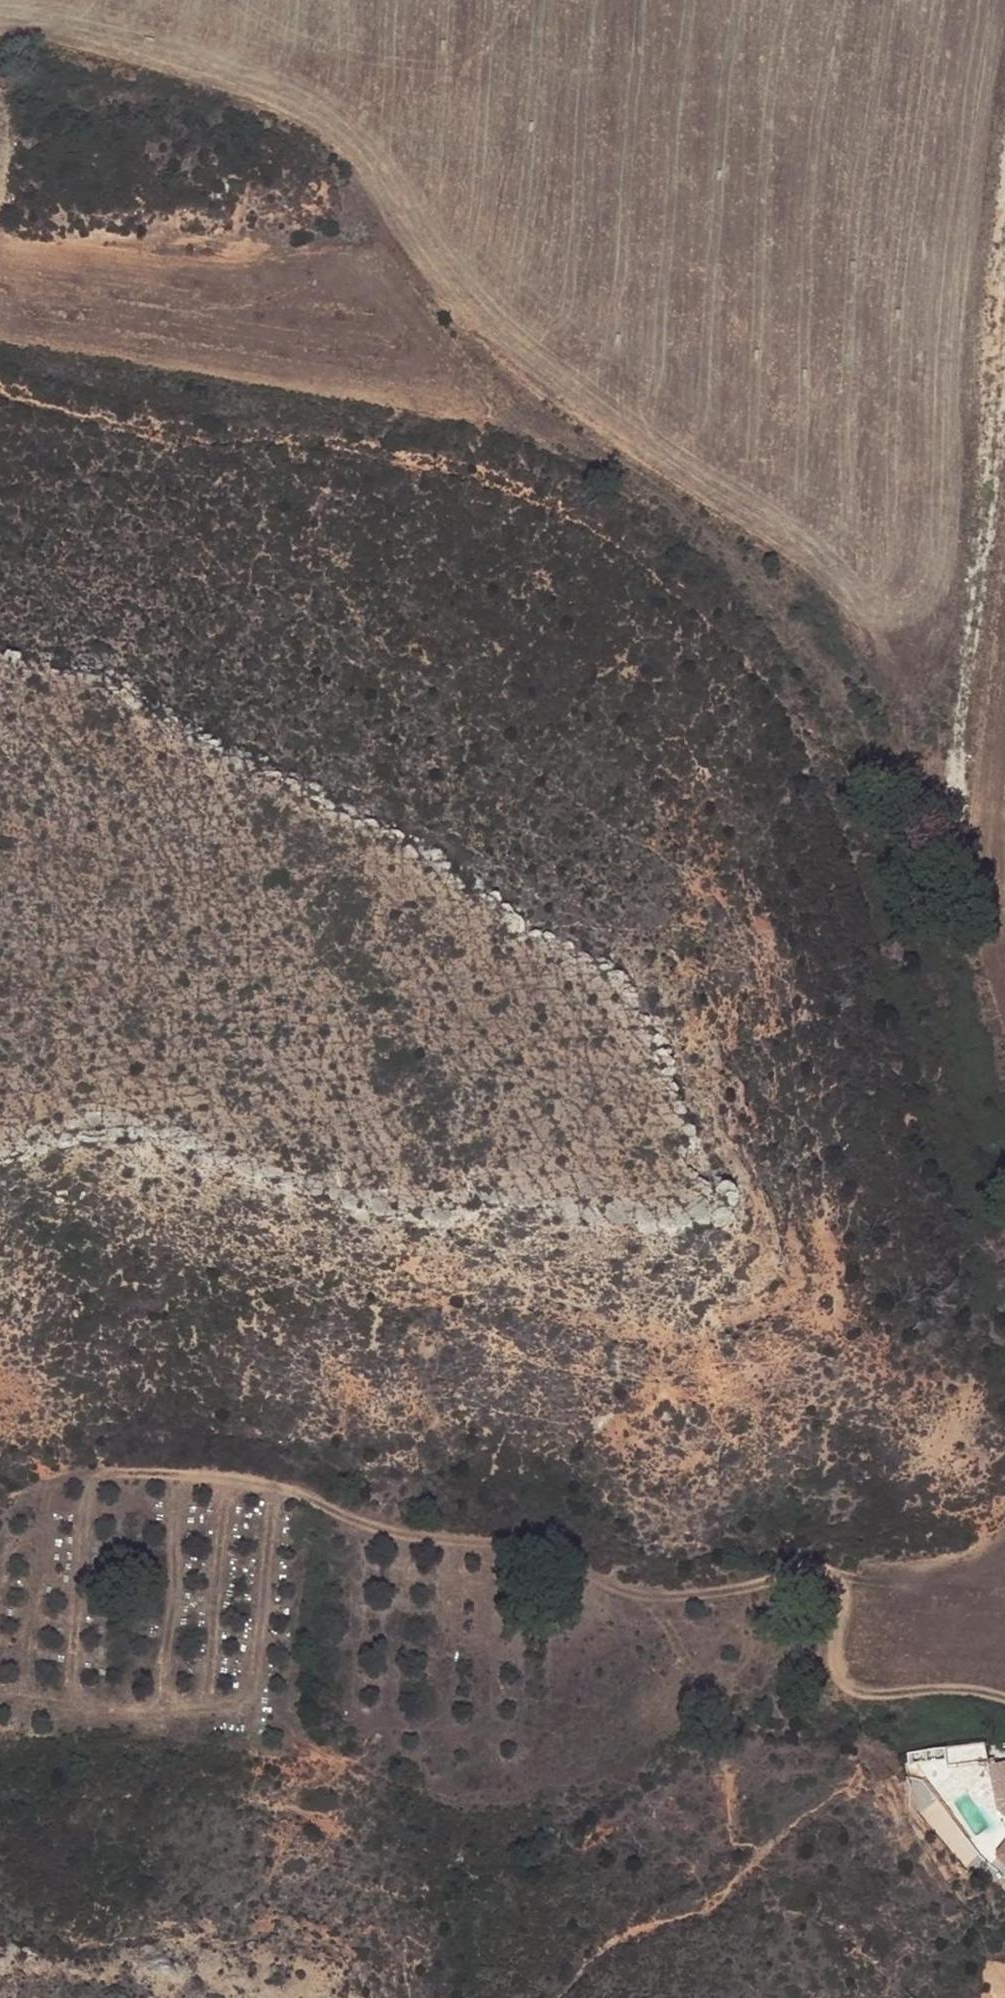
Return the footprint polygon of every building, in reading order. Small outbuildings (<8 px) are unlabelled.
[(1004,1812),(1004,1759),(989,1761),(997,1813),(1004,1812)]
